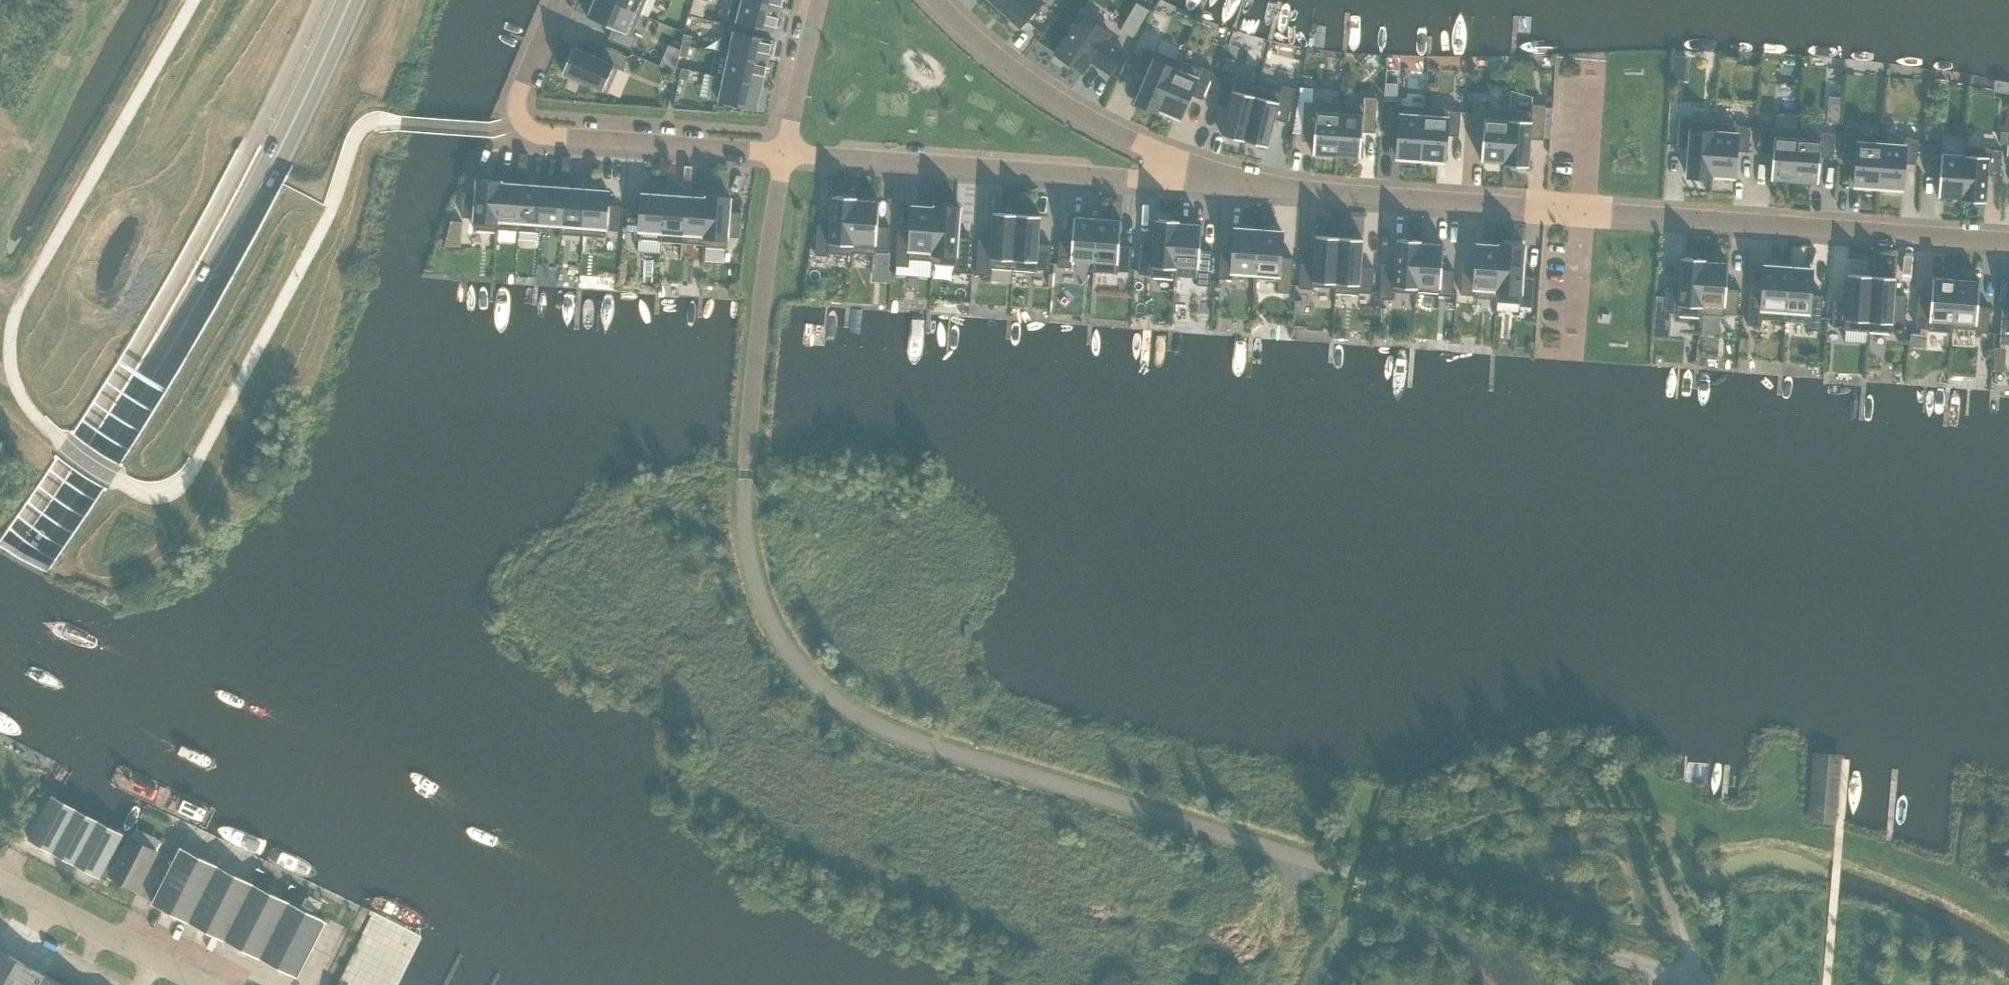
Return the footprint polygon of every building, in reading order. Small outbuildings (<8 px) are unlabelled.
[(587,16),(613,28),(608,39),(631,49),(637,36),(628,32),(637,12),(608,0),(594,0),(587,16)] [(637,12),(642,0),(608,0),(637,12)] [(727,18),(775,30),(778,21),(779,16),(780,12),(782,7),(756,0),(732,0),(731,2),(730,6),(729,10),(729,13),(727,18)] [(1004,12),(1002,14),(1003,15),(1005,13),(1020,27),(1042,2),(1040,0),(991,0),(1004,12)] [(1082,14),(1056,54),(1083,72),(1092,59),(1099,63),(1098,65),(1110,73),(1124,52),(1106,39),(1110,33),(1082,14)] [(721,44),(720,49),(719,53),(728,56),(767,64),(768,63),(769,59),(769,55),(770,51),(771,46),(773,40),(724,29),(723,34),(723,35),(722,39),(721,44)] [(692,35),(684,34),(681,44),(690,46),(692,35)] [(687,57),(690,46),(681,44),(680,49),(679,55),(687,57)] [(574,47),(562,73),(607,93),(618,67),(623,69),(628,56),(605,46),(600,58),(574,47)] [(1156,53),(1145,48),(1135,71),(1146,76),(1135,102),(1158,111),(1178,60),(1157,51),(1156,53)] [(766,71),(767,68),(767,64),(728,56),(728,59),(727,62),(726,67),(725,71),(724,76),(763,85),(764,81),(764,79),(765,76),(765,74),(766,71)] [(1222,68),(1221,69),(1230,72),(1230,71),(1234,60),(1226,57),(1222,68)] [(1200,69),(1178,60),(1158,111),(1159,111),(1159,110),(1180,118),(1190,94),(1202,100),(1214,72),(1201,67),(1200,69)] [(687,80),(688,80),(690,69),(682,68),(679,78),(687,80)] [(710,95),(709,98),(758,109),(759,101),(760,97),(761,96),(761,94),(763,85),(724,76),(714,74),(714,77),(713,82),(712,86),(711,90),(710,95)] [(1236,78),(1224,75),(1216,104),(1229,108),(1221,135),(1245,141),(1258,87),(1236,81),(1236,78)] [(1280,92),(1258,87),(1245,141),(1268,146),(1274,119),(1287,122),(1295,88),(1282,85),(1280,92)] [(1828,121),(1842,122),(1843,95),(1829,95),(1828,121)] [(1363,104),(1340,102),(1337,156),(1360,157),(1362,131),(1375,132),(1377,98),(1364,97),(1363,104)] [(1486,101),(1473,100),(1471,134),(1483,135),(1481,161),(1504,163),(1504,165),(1505,165),(1508,110),(1486,108),(1486,101)] [(1317,103),(1304,102),(1302,136),(1314,137),(1313,154),(1337,156),(1340,102),(1317,101),(1317,103)] [(1401,107),(1388,106),(1386,131),(1399,132),(1397,158),(1421,159),(1424,106),(1401,104),(1401,107)] [(1532,111),(1508,110),(1505,165),(1528,167),(1530,139),(1543,139),(1545,105),(1532,104),(1532,111)] [(1448,108),(1424,106),(1421,159),(1444,161),(1446,135),(1459,136),(1460,111),(1448,110),(1448,108)] [(1711,178),(1711,175),(1715,122),(1691,120),(1691,118),(1678,117),(1676,147),(1689,148),(1686,176),(1711,178)] [(1715,122),(1711,175),(1734,177),(1736,151),(1748,152),(1750,127),(1738,126),(1738,124),(1715,122)] [(1794,181),(1798,128),(1774,126),(1774,128),(1762,127),(1760,153),(1772,154),(1770,180),(1794,181)] [(1798,128),(1794,181),(1818,183),(1820,157),(1832,158),(1834,133),(1822,132),(1822,130),(1798,128)] [(2008,132),(2000,131),(2000,144),(2007,144),(2008,132)] [(1854,185),(1878,187),(1881,144),(1858,142),(1859,134),(1845,134),(1844,159),(1856,160),(1854,185)] [(1881,144),(1878,187),(1902,189),(1903,163),(1916,164),(1918,139),(1904,138),(1904,145),(1881,144)] [(1938,196),(1960,198),(1964,154),(1942,153),(1942,145),(1929,145),(1927,170),(1940,171),(1938,196)] [(1960,198),(1960,201),(1985,202),(1987,174),(1999,175),(2001,150),(1989,149),(1989,147),(1964,145),(1964,154),(1960,198)] [(528,153),(520,153),(519,165),(527,165),(528,153)] [(563,156),(562,168),(570,168),(571,156),(563,156)] [(527,165),(519,165),(518,177),(526,178),(527,165)] [(684,165),(684,177),(692,177),(693,165),(684,165)] [(562,168),(561,180),(569,180),(570,168),(562,168)] [(684,177),(683,189),(691,189),(692,177),(684,177)] [(497,231),(498,229),(501,183),(501,180),(478,179),(477,193),(464,192),(462,217),(475,218),(474,230),(497,231)] [(498,229),(518,230),(522,184),(501,183),(498,229)] [(540,232),(541,222),(543,186),(522,184),(518,230),(540,232)] [(541,222),(561,224),(564,187),(543,186),(541,222)] [(583,235),(586,189),(564,187),(561,224),(560,233),(583,235)] [(618,231),(620,205),(608,204),(609,191),(586,189),(583,235),(605,237),(606,230),(618,231)] [(661,241),(665,195),(642,193),(641,207),(629,206),(627,231),(639,232),(639,239),(661,241)] [(661,241),(683,243),(686,196),(665,195),(661,241)] [(731,197),(707,195),(707,198),(703,244),(703,246),(727,248),(728,236),(740,237),(742,212),(730,211),(731,197)] [(856,197),(832,195),(830,226),(818,225),(816,255),(829,256),(829,253),(852,255),(856,197)] [(703,244),(707,198),(686,196),(683,243),(703,244)] [(879,201),(857,199),(857,197),(856,197),(852,255),(853,255),(853,253),(876,254),(876,252),(888,253),(890,228),(878,227),(879,201)] [(935,207),(913,206),(911,232),(898,231),(896,265),(909,266),(910,259),(931,261),(931,263),(932,263),(936,205),(935,205),(935,207)] [(960,207),(936,205),(932,263),(955,265),(954,272),(968,273),(970,238),(958,237),(960,207)] [(1017,214),(993,212),(991,240),(979,239),(976,274),(989,275),(990,267),(1012,269),(1017,214)] [(1041,216),(1017,214),(1012,269),(1037,271),(1037,269),(1049,270),(1051,245),(1039,244),(1041,216)] [(1098,218),(1075,216),(1073,242),(1059,241),(1058,266),(1071,267),(1071,260),(1093,262),(1093,271),(1094,271),(1098,218)] [(1121,220),(1098,218),(1094,271),(1117,273),(1117,271),(1130,272),(1132,246),(1119,246),(1121,220)] [(1178,220),(1155,218),(1153,244),(1140,244),(1138,274),(1151,274),(1150,276),(1174,278),(1178,220)] [(1179,220),(1178,220),(1174,278),(1175,278),(1175,276),(1197,277),(1197,285),(1210,286),(1212,251),(1200,250),(1202,224),(1179,223),(1179,220)] [(462,222),(451,221),(448,234),(461,234),(462,222)] [(1259,230),(1235,228),(1233,254),(1221,253),(1219,278),(1232,279),(1233,272),(1255,273),(1254,278),(1255,278),(1259,230)] [(1282,231),(1259,230),(1255,278),(1278,280),(1277,292),(1290,293),(1293,258),(1281,257),(1282,231)] [(1339,237),(1315,235),(1313,264),(1301,263),(1299,288),(1312,289),(1313,286),(1334,288),(1334,293),(1335,293),(1339,237)] [(1363,239),(1339,237),(1335,293),(1359,294),(1359,292),(1371,293),(1373,268),(1361,267),(1363,239)] [(1420,240),(1396,238),(1394,264),(1382,263),(1379,298),(1393,299),(1393,292),(1416,293),(1420,240)] [(1421,240),(1420,240),(1416,293),(1417,293),(1417,291),(1439,292),(1439,295),(1452,296),(1454,271),(1442,270),(1443,244),(1421,242),(1421,240)] [(1500,246),(1477,244),(1475,270),(1463,269),(1461,294),(1473,295),(1473,297),(1496,299),(1496,301),(1497,301),(1501,243),(1500,243),(1500,246)] [(1525,245),(1501,243),(1497,301),(1519,303),(1519,306),(1532,306),(1534,276),(1522,275),(1525,245)] [(1705,259),(1681,257),(1678,288),(1666,287),(1665,297),(1656,296),(1655,316),(1664,316),(1665,312),(1677,313),(1676,315),(1701,317),(1701,314),(1705,261),(1705,259)] [(1728,263),(1705,261),(1701,314),(1724,316),(1724,314),(1737,315),(1738,289),(1726,289),(1728,263)] [(1784,320),(1788,267),(1764,265),(1762,291),(1750,290),(1748,325),(1761,326),(1761,319),(1784,320)] [(1812,269),(1788,267),(1784,320),(1807,322),(1807,329),(1820,330),(1822,295),(1810,294),(1812,269)] [(1867,331),(1872,275),(1848,274),(1846,302),(1833,301),(1832,326),(1844,327),(1844,329),(1867,331)] [(1895,277),(1872,275),(1867,331),(1891,333),(1891,330),(1904,331),(1906,296),(1894,295),(1895,277)] [(1953,328),(1956,279),(1932,277),(1931,294),(1918,293),(1916,328),(1928,328),(1928,331),(1953,332),(1953,328)] [(1979,281),(1956,279),(1953,328),(1975,329),(1975,332),(1988,333),(1990,307),(1978,307),(1979,281)] [(2001,308),(1999,343),(2008,344),(2008,309),(2001,308)] [(1993,355),(1992,371),(2004,371),(2005,356),(1993,355)] [(1830,772),(1825,835),(1861,837),(1865,774),(1830,772)] [(100,878),(123,834),(52,795),(28,839),(100,878)] [(137,889),(157,852),(130,838),(111,875),(137,889)] [(297,976),(324,921),(181,848),(153,903),(297,976)] [(0,948),(0,984),(65,984),(0,948)]
